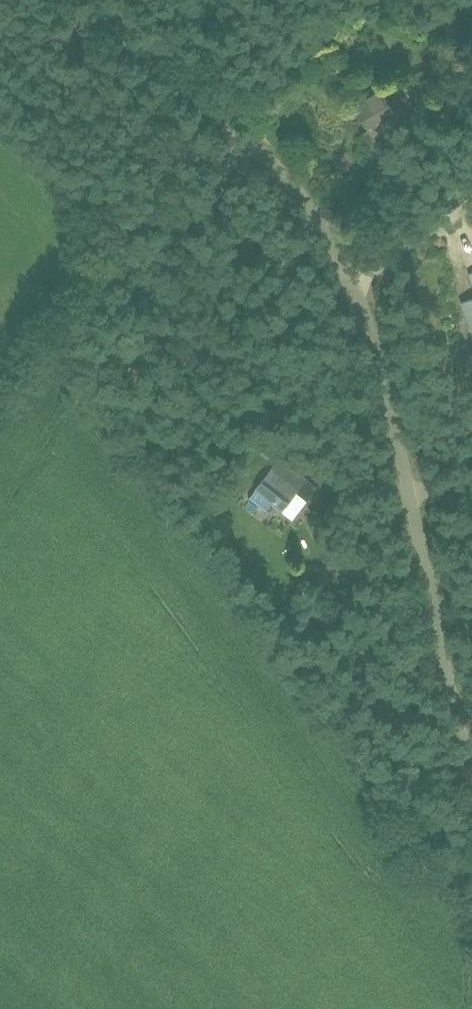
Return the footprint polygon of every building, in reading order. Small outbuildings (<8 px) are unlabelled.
[(397,119),(376,85),(363,93),(366,98),(354,105),(370,130),(359,137),(371,156),(381,149),(372,134),(397,119)] [(471,328),(471,298),(462,302),(471,328)] [(306,499),(316,486),(279,457),(248,496),(266,510),(272,502),(280,509),(295,491),(306,499)]
